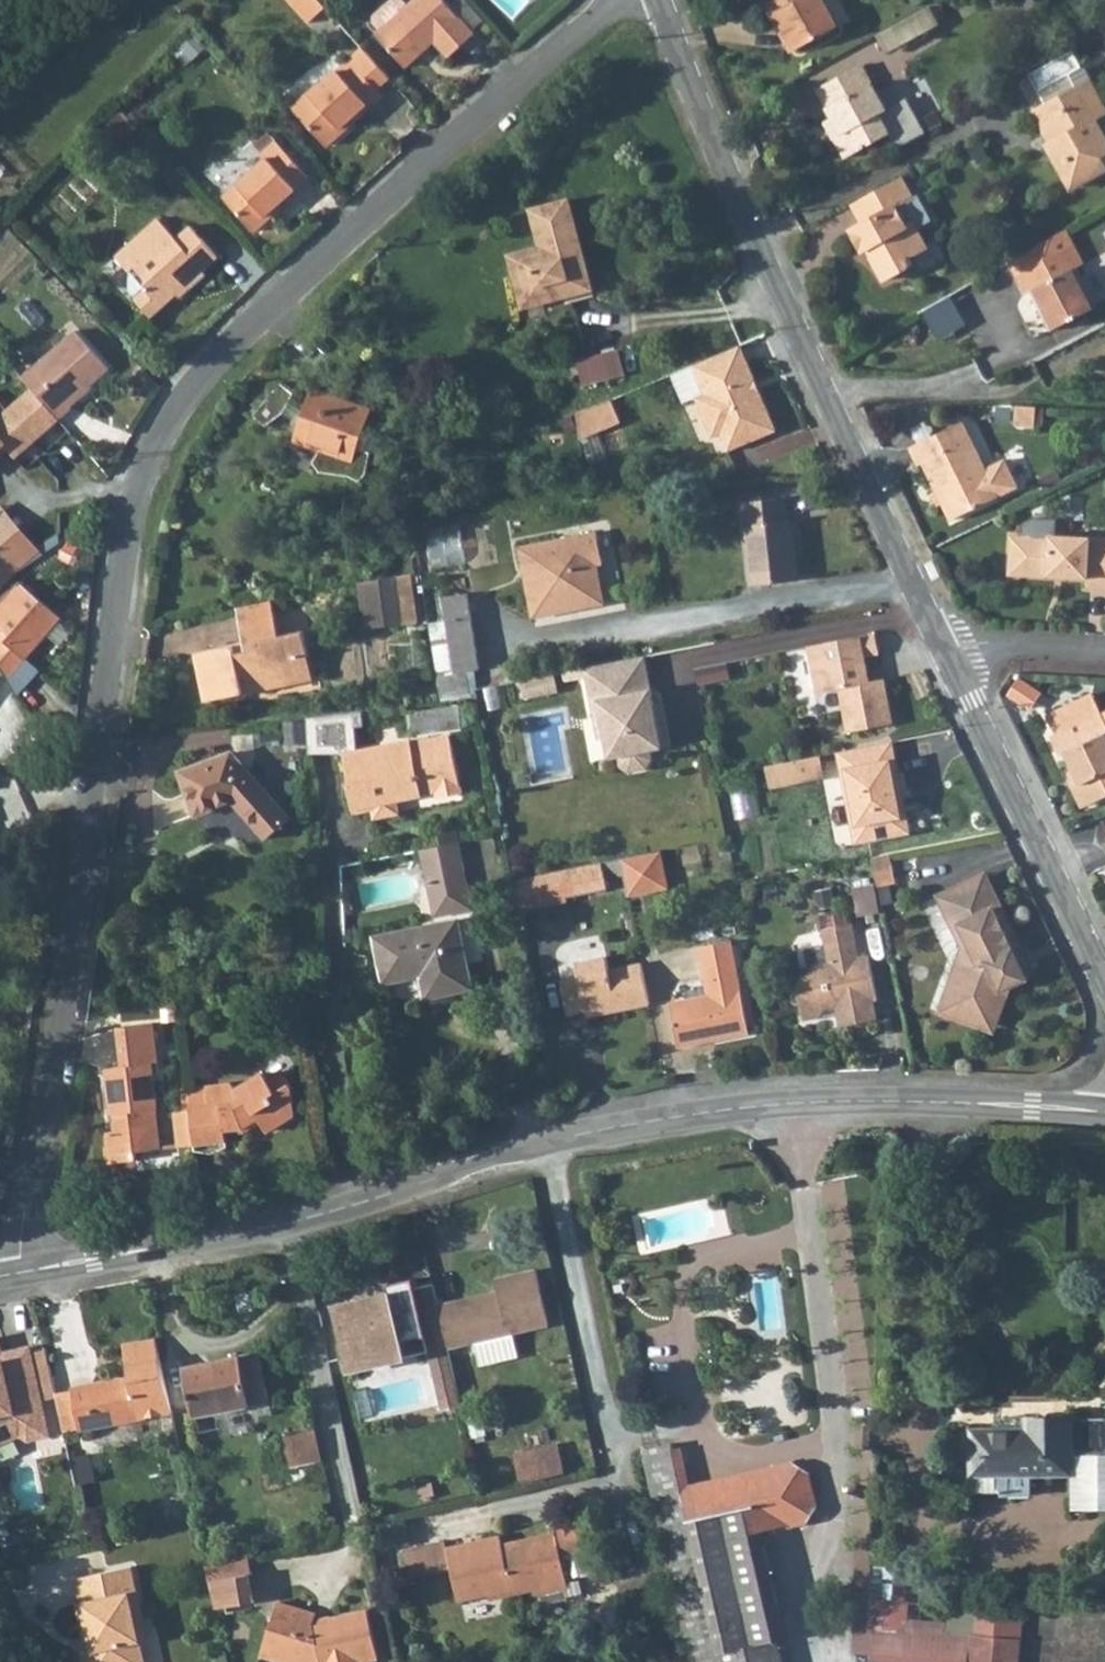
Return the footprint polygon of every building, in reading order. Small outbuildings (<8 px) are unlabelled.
[(314,0),(281,0),(306,28),(324,11),(314,0)] [(368,25),(379,38),(374,42),(403,74),(433,47),(447,63),(471,41),(434,0),(420,0),(406,13),(395,1),(368,25)] [(778,22),(817,0),(764,0),(760,2),(771,18),(775,16),(778,22)] [(778,22),(795,50),(836,28),(820,0),(817,0),(778,22)] [(933,1),(922,6),(932,22),(943,15),(933,1)] [(922,6),(879,31),(889,46),(932,22),(922,6)] [(289,94),(298,103),(345,58),(335,49),(289,94)] [(1074,49),(1031,72),(1041,88),(1083,65),(1074,49)] [(361,54),(349,65),(375,96),(387,84),(361,54)] [(818,86),(833,115),(845,136),(836,140),(847,159),(888,137),(895,149),(923,133),(917,121),(904,98),(884,109),(860,63),(818,86)] [(375,96),(349,65),(308,101),(310,103),(294,117),(325,151),(341,137),(339,134),(364,111),(362,108),(375,96)] [(1083,65),(1041,88),(1049,103),(1091,79),(1083,65)] [(1036,111),(1055,141),(1061,138),(1067,147),(1055,154),(1073,186),(1104,169),(1104,159),(1102,154),(1104,153),(1104,131),(1096,115),(1104,110),(1104,104),(1091,79),(1049,103),(1036,111)] [(917,121),(923,133),(940,124),(933,112),(917,121)] [(833,115),(825,119),(836,140),(845,136),(833,115)] [(1055,141),(1049,144),(1055,154),(1067,147),(1061,138),(1055,141)] [(265,163),(223,201),(252,236),(272,219),(269,216),(307,182),(275,145),(261,158),(265,163)] [(900,177),(852,204),(863,223),(852,229),(864,250),(871,246),(878,257),(873,260),(886,281),(913,266),(908,258),(926,247),(913,224),(906,228),(897,212),(915,201),(900,177)] [(516,253),(527,295),(548,289),(551,302),(599,290),(575,198),(538,208),(547,245),(516,253)] [(116,259),(129,276),(136,271),(147,283),(146,293),(134,303),(152,323),(164,314),(176,302),(178,298),(179,290),(183,286),(190,294),(207,278),(205,275),(220,262),(192,230),(177,242),(159,221),(116,259)] [(1067,234),(1041,248),(1010,266),(1027,298),(1032,296),(1053,336),(1099,314),(1078,272),(1086,269),(1067,234)] [(129,276),(129,297),(134,303),(146,293),(147,283),(136,271),(129,276)] [(548,289),(527,295),(530,307),(551,302),(548,289)] [(953,299),(924,315),(940,344),(970,328),(953,299)] [(76,332),(23,381),(34,393),(60,420),(62,422),(77,408),(73,404),(111,367),(76,332)] [(623,346),(579,358),(586,384),(630,373),(623,346)] [(740,351),(691,372),(705,401),(695,406),(715,446),(723,442),(731,458),(779,438),(763,400),(752,406),(745,389),(755,385),(740,351)] [(295,393),(281,382),(255,414),(266,423),(287,413),(295,393)] [(763,400),(755,385),(745,389),(752,406),(763,400)] [(374,408),(312,388),(295,440),(323,449),(316,460),(322,469),(353,473),(363,478),(369,472),(373,450),(362,446),(366,434),(374,408)] [(34,393),(10,414),(36,443),(60,420),(34,393)] [(611,407),(578,421),(581,449),(622,429),(611,407)] [(10,414),(0,423),(0,453),(6,447),(17,460),(36,443),(10,414)] [(966,415),(913,440),(921,458),(926,456),(953,513),(1021,482),(1007,453),(988,463),(966,415)] [(375,437),(366,434),(362,446),(373,450),(375,437)] [(778,504),(735,510),(747,589),(748,593),(795,586),(785,526),(782,527),(778,504)] [(41,552),(0,506),(0,587),(41,552)] [(432,526),(434,564),(468,562),(465,524),(432,526)] [(1011,570),(1072,575),(1087,576),(1086,585),(1104,586),(1104,535),(1014,529),(1011,570)] [(599,538),(523,557),(539,624),(608,608),(599,569),(606,567),(599,538)] [(409,574),(393,577),(397,606),(413,604),(409,574)] [(393,577),(364,581),(372,633),(416,627),(413,604),(397,606),(393,577)] [(360,581),(358,583),(366,633),(372,633),(364,581),(360,581)] [(0,628),(0,680),(14,696),(36,668),(22,657),(55,618),(15,583),(0,599),(0,627),(0,628)] [(466,598),(443,601),(454,678),(478,674),(466,598)] [(270,604),(234,613),(243,649),(195,661),(206,708),(244,699),(243,694),(299,680),(296,662),(309,659),(302,634),(278,640),(270,604)] [(880,632),(813,645),(823,691),(845,686),(855,730),(898,721),(889,676),(876,678),(871,654),(884,651),(880,632)] [(809,645),(795,647),(798,669),(812,667),(809,645)] [(652,656),(591,668),(593,678),(601,718),(608,717),(612,739),(621,737),(625,757),(626,766),(635,772),(654,769),(660,760),(658,750),(678,747),(672,718),(664,719),(661,704),(652,656)] [(243,694),(244,699),(314,683),(309,659),(296,662),(299,680),(243,694)] [(731,661),(698,667),(702,684),(734,678),(731,661)] [(593,678),(591,668),(570,673),(572,682),(593,678)] [(1022,676),(1011,696),(1035,708),(1045,688),(1022,676)] [(1093,693),(1067,705),(1075,720),(1101,708),(1093,693)] [(669,703),(661,704),(664,719),(672,718),(669,703)] [(1047,714),(1055,730),(1050,732),(1060,751),(1066,749),(1076,767),(1092,799),(1104,792),(1104,730),(1104,729),(1104,707),(1102,709),(1101,708),(1075,720),(1067,705),(1047,714)] [(467,712),(415,716),(417,738),(469,734),(467,712)] [(608,717),(601,718),(605,740),(612,739),(608,717)] [(351,718),(295,724),(299,761),(331,758),(334,778),(340,777),(341,786),(335,787),(339,817),(360,814),(359,801),(380,798),(381,807),(409,804),(409,803),(424,800),(424,806),(448,803),(440,746),(402,751),(401,749),(347,756),(345,732),(353,731),(351,718)] [(621,737),(612,739),(616,759),(625,757),(621,737)] [(894,745),(840,756),(853,819),(860,817),(865,846),(907,837),(899,797),(904,796),(894,745)] [(216,758),(167,778),(184,823),(221,808),(259,842),(283,817),(216,758)] [(800,764),(774,770),(778,791),(805,786),(800,764)] [(1076,767),(1068,771),(1085,803),(1092,799),(1076,767)] [(904,796),(899,797),(907,837),(913,836),(904,796)] [(360,814),(361,822),(382,819),(381,807),(380,798),(359,801),(360,814)] [(860,817),(853,819),(859,847),(865,846),(860,817)] [(462,834),(443,837),(445,851),(464,847),(462,834)] [(432,839),(435,853),(445,851),(443,837),(432,839)] [(435,853),(428,854),(434,883),(449,881),(456,915),(478,911),(464,847),(445,851),(435,853)] [(665,850),(624,858),(625,864),(655,858),(660,885),(647,887),(648,893),(672,888),(665,850)] [(897,852),(878,856),(884,885),(903,882),(897,852)] [(655,858),(625,864),(632,896),(648,893),(647,887),(660,885),(655,858)] [(596,864),(508,880),(516,912),(602,894),(596,864)] [(982,875),(941,895),(961,936),(969,939),(963,958),(973,961),(964,988),(961,987),(952,1015),(988,1026),(996,1001),(1007,1005),(1013,986),(1030,978),(1016,949),(1023,946),(999,894),(992,897),(982,875)] [(449,881),(434,883),(436,895),(441,918),(456,915),(449,881)] [(876,883),(857,886),(861,912),(880,909),(876,883)] [(440,977),(445,999),(480,992),(466,921),(381,938),(391,985),(440,977)] [(812,974),(805,984),(811,1020),(828,1017),(836,1002),(845,1000),(849,1025),(883,1019),(879,998),(886,997),(876,953),(866,956),(859,923),(831,930),(834,945),(837,960),(823,963),(824,972),(812,974)] [(684,1048),(711,1043),(711,1037),(720,1035),(721,1041),(756,1033),(737,939),(703,947),(712,993),(679,1000),(676,1008),(684,1048)] [(799,951),(805,984),(812,974),(824,972),(823,963),(837,960),(834,945),(799,951)] [(964,988),(973,961),(963,958),(945,1012),(952,1015),(961,987),(964,988)] [(572,1018),(591,1015),(602,1012),(604,1018),(654,1008),(646,966),(612,973),(610,961),(580,967),(583,979),(565,983),(572,1018)] [(999,1030),(1007,1005),(996,1001),(988,1026),(999,1030)] [(602,1012),(591,1015),(592,1021),(604,1018),(602,1012)] [(130,1075),(115,1077),(124,1124),(128,1123),(132,1140),(115,1144),(120,1174),(146,1170),(145,1161),(172,1157),(165,1116),(168,1116),(160,1070),(166,1069),(158,1031),(123,1038),(130,1075)] [(286,1074),(272,1084),(276,1089),(290,1080),(286,1074)] [(238,1089),(193,1096),(196,1116),(202,1150),(233,1145),(231,1134),(250,1130),(257,1125),(255,1121),(261,1116),(274,1134),(302,1115),(297,1090),(290,1080),(276,1089),(272,1084),(266,1076),(241,1093),(238,1089)] [(202,1150),(196,1116),(184,1118),(190,1154),(203,1152),(202,1150)] [(233,1145),(202,1150),(203,1152),(204,1157),(235,1153),(233,1145)] [(464,1300),(440,1306),(450,1348),(476,1342),(482,1366),(521,1357),(515,1333),(551,1324),(539,1270),(498,1280),(501,1291),(502,1298),(466,1307),(464,1300)] [(440,1306),(435,1283),(415,1287),(414,1279),(387,1285),(391,1302),(378,1305),(376,1296),(335,1306),(346,1354),(350,1370),(391,1361),(387,1345),(426,1336),(430,1352),(431,1358),(451,1354),(450,1348),(440,1306)] [(501,1291),(464,1300),(466,1307),(502,1298),(501,1291)] [(391,1361),(430,1352),(426,1336),(387,1345),(391,1361)] [(33,1353),(5,1359),(1,1343),(0,1343),(0,1448),(24,1438),(32,1443),(52,1439),(33,1353)] [(134,1381),(82,1391),(89,1432),(121,1426),(124,1439),(148,1434),(146,1422),(175,1417),(159,1344),(128,1350),(134,1381)] [(451,1354),(431,1358),(443,1412),(463,1407),(451,1354)] [(268,1356),(193,1371),(201,1418),(276,1404),(268,1356)] [(969,1469),(1067,1473),(1066,1508),(1095,1509),(1104,1501),(1104,1417),(1026,1414),(1025,1425),(971,1424),(969,1469)] [(670,1423),(644,1429),(657,1486),(779,1459),(777,1447),(690,1466),(681,1428),(672,1430),(670,1423)] [(324,1464),(317,1434),(288,1439),(294,1470),(324,1464)] [(560,1443),(517,1453),(524,1482),(567,1472),(560,1443)] [(779,1459),(657,1486),(692,1638),(777,1618),(785,1616),(771,1551),(761,1510),(789,1504),(779,1459)] [(0,1503),(0,1526),(8,1523),(0,1503)] [(557,1529),(562,1551),(588,1545),(580,1510),(554,1516),(557,1529)] [(502,1534),(448,1545),(453,1567),(462,1600),(515,1588),(516,1593),(569,1581),(562,1551),(557,1529),(504,1541),(502,1534)] [(453,1567),(448,1545),(447,1542),(409,1550),(415,1576),(453,1567)] [(1025,1608),(953,1602),(952,1619),(908,1616),(912,1557),(861,1554),(854,1660),(881,1661),(1021,1661),(1025,1608)] [(250,1557),(208,1565),(213,1587),(247,1580),(255,1579),(250,1557)] [(78,1584),(83,1608),(79,1609),(87,1643),(90,1657),(85,1658),(86,1661),(139,1661),(130,1625),(137,1624),(126,1573),(78,1584)] [(247,1580),(213,1587),(217,1606),(251,1599),(247,1580)] [(259,1652),(286,1661),(378,1661),(367,1614),(330,1623),(312,1627),(316,1618),(276,1603),(259,1652)] [(316,1618),(312,1627),(330,1623),(316,1618)] [(777,1618),(692,1638),(695,1650),(696,1650),(778,1619),(777,1618)] [(696,1650),(699,1661),(787,1661),(778,1619),(696,1650)] [(259,1652),(257,1658),(267,1661),(286,1661),(259,1652)]
